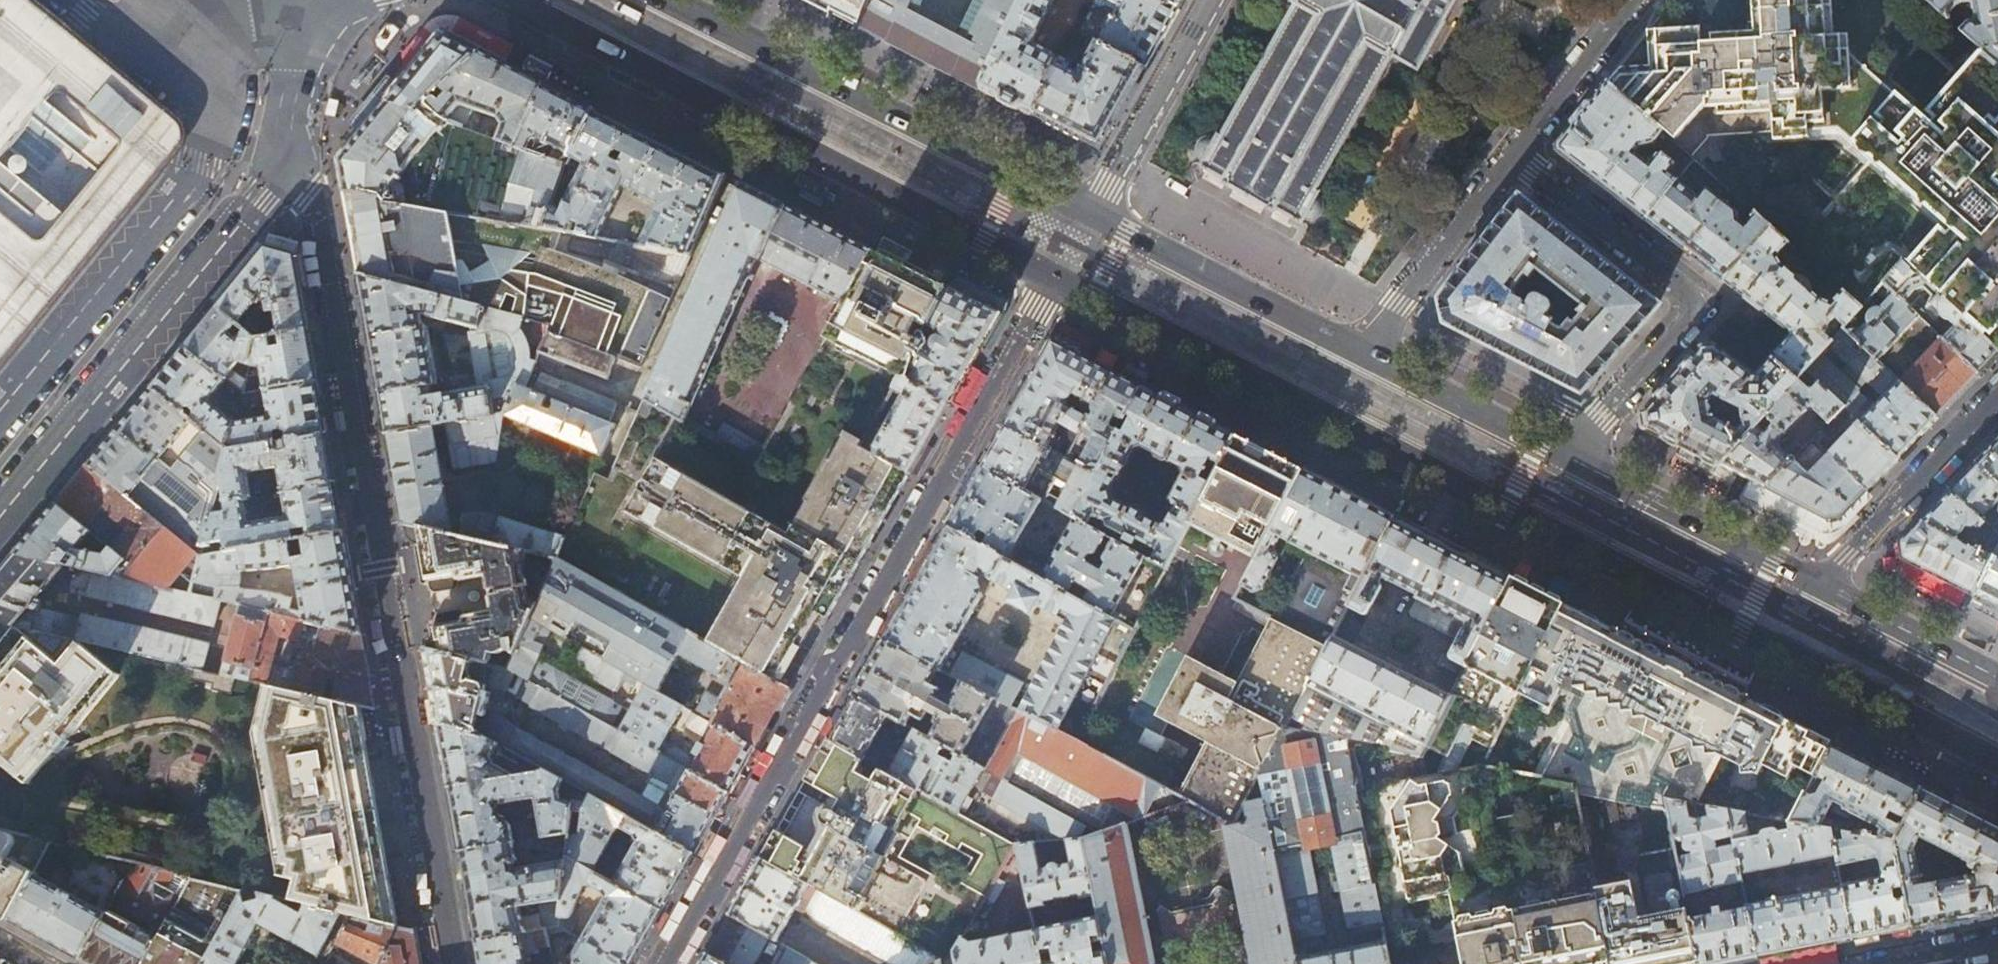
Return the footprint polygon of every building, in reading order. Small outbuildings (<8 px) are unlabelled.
[(55,288),(157,165),(163,154),(165,142),(164,132),(161,121),(159,116),(19,0),(0,0),(0,159),(55,92),(57,91),(60,90),(64,90),(67,91),(129,141),(125,146),(52,235),(40,224),(0,192),(0,355),(55,288)] [(822,6),(839,15),(863,27),(874,0),(810,0),(822,6)] [(863,27),(862,30),(916,57),(978,89),(980,86),(1024,0),(990,0),(969,42),(907,10),(912,0),(874,0),(863,27)] [(980,86),(981,87),(1004,99),(1035,115),(1049,90),(1043,87),(1058,57),(1034,45),(1055,0),(1024,0),(980,86)] [(1163,0),(1095,0),(1092,4),(1102,9),(1105,5),(1124,15),(1121,21),(1108,15),(1094,41),(1145,69),(1165,34),(1179,8),(1163,0)] [(1179,8),(1184,0),(1163,0),(1179,8)] [(1297,1),(1256,74),(1220,135),(1216,134),(1214,137),(1211,136),(1205,135),(1203,136),(1199,138),(1198,139),(1195,143),(1194,147),(1193,151),(1194,154),(1195,157),(1200,162),(1199,163),(1199,164),(1202,166),(1201,168),(1205,170),(1206,169),(1216,175),(1224,179),(1221,184),(1226,186),(1227,185),(1268,208),(1267,209),(1272,212),(1274,208),(1293,219),(1292,220),(1296,223),(1297,221),(1300,223),(1302,220),(1307,221),(1312,221),(1314,220),(1318,218),(1321,215),(1323,211),(1323,206),(1322,202),(1321,199),(1319,196),(1317,195),(1318,192),(1315,190),(1393,55),(1399,58),(1418,70),(1446,23),(1446,22),(1459,0),(1296,0),(1297,1)] [(1778,60),(1703,65),(1702,53),(1658,57),(1659,77),(1618,79),(1612,86),(1663,131),(1756,213),(1759,216),(1940,11),(1926,0),(1773,0),(1778,60)] [(1940,11),(1945,15),(1957,1),(1962,0),(1926,0),(1940,11)] [(1973,18),(1967,19),(1958,28),(1997,63),(1997,0),(1969,0),(1973,18)] [(1958,28),(1945,15),(1940,11),(1759,216),(1771,226),(1789,241),(1843,290),(1862,307),(1875,292),(1882,284),(1903,261),(1942,298),(1995,349),(1997,346),(1997,184),(1995,181),(1997,178),(1997,133),(1987,123),(1997,111),(1997,63),(1958,28)] [(439,38),(413,70),(339,159),(345,192),(541,228),(565,163),(517,146),(545,84),(530,77),(504,64),(471,47),(450,36),(443,33),(440,38),(439,38)] [(1120,113),(1145,69),(1094,41),(1089,38),(1081,55),(1088,58),(1079,73),(1073,70),(1074,66),(1058,57),(1043,87),(1049,90),(1035,115),(1063,128),(1101,148),(1102,145),(1120,113)] [(1647,219),(1677,179),(1668,172),(1675,163),(1662,152),(1656,153),(1649,163),(1635,152),(1640,147),(1653,144),(1663,131),(1612,86),(1608,82),(1594,100),(1585,112),(1559,146),(1558,147),(1558,149),(1559,150),(1596,179),(1647,219)] [(546,85),(545,84),(517,146),(565,163),(567,165),(595,110),(586,105),(571,97),(546,85)] [(558,252),(604,266),(605,263),(677,289),(691,257),(724,182),(726,177),(648,137),(595,110),(567,165),(565,163),(541,228),(566,233),(558,252)] [(1698,195),(1677,179),(1647,219),(1682,246),(1725,279),(1771,226),(1759,216),(1756,213),(1745,225),(1737,219),(1738,216),(1738,213),(1736,210),(1706,186),(1698,195)] [(846,304),(875,252),(839,234),(823,226),(760,193),(740,184),(738,189),(644,401),(683,422),(756,257),(846,304)] [(541,228),(345,192),(352,232),(359,274),(530,319),(558,252),(566,233),(541,228)] [(1524,363),(1525,363),(1525,362),(1582,391),(1658,306),(1640,292),(1520,199),(1519,200),(1480,250),(1442,299),(1447,322),(1503,351),(1502,352),(1503,352),(1503,353),(1506,355),(1507,354),(1508,353),(1512,356),(1520,360),(1520,361),(1520,362),(1524,363)] [(1789,241),(1771,226),(1725,279),(1751,299),(1789,328),(1790,330),(1790,333),(1790,335),(1789,337),(1783,344),(1771,358),(1796,381),(1806,371),(1842,329),(1850,321),(1862,307),(1843,290),(1831,303),(1819,298),(1812,292),(1813,290),(1808,291),(1807,287),(1806,285),(1804,283),(1802,281),(1801,281),(1797,280),(1794,280),(1795,275),(1783,266),(1777,256),(1789,241)] [(884,239),(877,253),(903,266),(910,252),(884,239)] [(218,306),(218,307),(257,339),(308,330),(303,305),(295,256),(266,248),(218,306)] [(541,353),(540,354),(607,379),(615,359),(640,369),(677,289),(605,263),(604,266),(558,252),(530,319),(549,324),(555,326),(541,353)] [(846,304),(826,340),(822,347),(779,425),(765,448),(757,463),(715,440),(683,422),(644,401),(608,480),(594,472),(566,537),(557,557),(729,655),(745,664),(775,681),(803,632),(814,612),(827,619),(893,502),(909,474),(863,447),(873,427),(892,389),(899,377),(900,375),(918,340),(926,325),(945,288),(909,270),(903,266),(877,253),(875,252),(846,304)] [(1903,261),(1882,284),(1940,338),(1942,340),(1954,328),(1947,321),(1943,321),(1940,319),(1939,317),(1937,314),(1936,311),(1936,307),(1937,303),(1938,301),(1940,299),(1942,298),(1903,261)] [(530,319),(359,274),(369,331),(374,359),(380,394),(432,386),(438,385),(428,327),(425,328),(423,318),(428,316),(471,328),(481,383),(487,382),(491,402),(513,398),(518,385),(524,388),(525,386),(540,354),(541,353),(533,350),(533,344),(532,340),(530,335),(526,331),(526,329),(524,328),(526,323),(547,330),(549,324),(530,319)] [(1859,329),(1850,321),(1842,329),(1876,361),(1908,329),(1929,349),(1940,338),(1882,284),(1875,292),(1885,302),(1880,308),(1877,308),(1875,308),(1873,308),(1872,308),(1870,309),(1868,311),(1867,312),(1866,315),(1865,319),(1865,321),(1866,322),(1859,329)] [(945,288),(926,325),(937,331),(937,338),(933,342),(932,345),(930,346),(918,340),(900,375),(949,403),(974,360),(982,346),(999,315),(966,299),(947,289),(945,288)] [(1942,298),(1940,299),(1938,301),(1937,303),(1936,307),(1936,311),(1937,314),(1939,317),(1940,319),(1943,321),(1947,321),(1954,328),(1942,340),(1979,374),(1989,364),(1997,354),(1997,351),(1995,349),(1942,298)] [(250,365),(257,339),(218,307),(184,347),(224,381),(242,395),(247,379),(235,377),(241,361),(245,363),(244,371),(248,372),(250,365)] [(779,425),(822,347),(789,328),(744,404),(779,425)] [(1876,361),(1842,329),(1806,371),(1843,407),(1898,458),(1915,441),(1937,417),(1898,382),(1876,361)] [(314,362),(308,330),(257,339),(250,365),(260,366),(260,379),(247,379),(242,395),(267,390),(317,381),(314,362)] [(1979,374),(1942,340),(1940,338),(1929,349),(1898,382),(1937,417),(1958,395),(1979,374)] [(1097,398),(1110,370),(1091,360),(1053,341),(1051,345),(1022,396),(1008,421),(1069,455),(1071,451),(1052,440),(1062,421),(1076,428),(1074,433),(1078,435),(1079,434),(1095,401),(1097,398)] [(1641,418),(1642,424),(1679,443),(1696,452),(1720,465),(1721,465),(1796,381),(1771,358),(1760,373),(1758,374),(1755,374),(1751,373),(1728,355),(1726,356),(1725,355),(1724,356),(1713,346),(1705,346),(1680,375),(1641,418)] [(209,400),(224,381),(184,347),(151,388),(184,414),(186,411),(185,410),(186,406),(191,406),(196,410),(197,413),(191,420),(228,449),(235,422),(209,400)] [(1116,373),(1110,370),(1097,398),(1104,402),(1103,405),(1095,401),(1079,434),(1088,438),(1091,431),(1095,434),(1080,461),(1097,471),(1142,387),(1116,373)] [(1783,434),(1784,435),(1806,411),(1806,410),(1809,406),(1827,424),(1843,407),(1806,371),(1796,381),(1721,465),(1743,476),(1766,488),(1806,447),(1796,437),(1789,445),(1783,444),(1780,448),(1775,443),(1783,434)] [(535,390),(525,386),(524,388),(518,385),(513,398),(505,414),(503,413),(494,415),(387,434),(395,476),(403,524),(418,528),(526,552),(556,558),(557,557),(566,537),(482,511),(466,514),(465,517),(449,518),(434,434),(447,431),(454,469),(498,462),(509,417),(601,455),(616,423),(610,421),(618,402),(543,372),(535,390)] [(900,375),(899,377),(892,389),(902,394),(883,432),(873,427),(863,447),(909,474),(929,439),(949,403),(900,375)] [(322,408),(317,381),(267,390),(269,401),(271,416),(235,422),(228,449),(277,441),(289,439),(326,433),(322,408)] [(432,386),(380,394),(385,420),(387,434),(494,415),(491,402),(487,382),(481,383),(482,388),(434,397),(432,386)] [(1178,546),(1189,525),(1236,435),(1189,411),(1142,387),(1097,471),(1074,515),(1076,516),(1090,524),(1094,516),(1098,514),(1108,519),(1110,526),(1128,535),(1132,534),(1160,547),(1160,550),(1155,560),(1167,567),(1178,546)] [(191,420),(184,414),(151,388),(88,465),(201,556),(203,548),(212,515),(219,486),(228,449),(191,420)] [(269,401),(267,390),(242,395),(240,403),(253,401),(253,404),(269,401)] [(229,411),(238,413),(240,406),(231,404),(229,411)] [(1898,458),(1843,407),(1827,424),(1812,440),(1823,449),(1845,426),(1851,431),(1828,455),(1867,491),(1877,480),(1898,458)] [(1069,455),(1008,421),(991,452),(984,464),(1042,497),(1074,515),(1097,471),(1080,461),(1075,459),(1069,455)] [(723,425),(715,440),(757,463),(765,448),(723,425)] [(330,457),(326,433),(289,439),(290,450),(279,452),(277,441),(228,449),(219,486),(224,489),(226,501),(246,498),(252,497),(249,473),(279,467),(284,491),(335,483),(330,457)] [(1245,440),(1236,435),(1189,525),(1245,553),(1256,558),(1302,469),(1293,464),(1269,452),(1245,440)] [(1812,440),(1806,447),(1766,488),(1796,504),(1827,520),(1842,517),(1848,511),(1867,491),(1828,455),(1823,449),(1812,440)] [(1975,464),(1997,486),(1997,440),(1986,453),(1975,464)] [(1071,449),(1071,451),(1069,455),(1075,459),(1078,453),(1071,449)] [(1008,558),(1042,497),(984,464),(962,502),(949,525),(974,539),(980,529),(990,534),(984,544),(1008,558)] [(1949,491),(1983,524),(1997,538),(1997,486),(1975,464),(1961,479),(1949,491)] [(88,465),(55,504),(127,560),(115,576),(191,594),(201,556),(88,465)] [(1256,558),(1242,584),(1255,590),(1262,587),(1279,556),(1276,548),(1275,547),(1282,532),(1311,547),(1272,615),(1329,644),(1395,517),(1313,475),(1302,469),(1256,558)] [(338,504),(335,483),(284,491),(288,516),(291,540),(293,540),(291,530),(293,528),(297,530),(306,528),(308,538),(343,531),(338,504)] [(1796,504),(1766,488),(1757,504),(1819,535),(1827,520),(1796,504)] [(1937,504),(1921,521),(1954,540),(1960,533),(1972,536),(1983,524),(1949,491),(1937,504)] [(251,523),(246,498),(226,501),(228,512),(212,515),(203,548),(210,547),(209,545),(225,541),(227,551),(243,549),(289,541),(291,540),(288,516),(251,523)] [(55,504),(16,553),(95,571),(115,576),(127,560),(55,504)] [(1090,524),(1076,516),(1042,577),(1069,591),(1075,580),(1091,589),(1085,600),(1117,618),(1135,628),(1136,626),(1167,567),(1155,560),(1115,538),(1104,557),(1106,560),(1108,562),(1103,570),(1086,560),(1090,552),(1093,554),(1097,552),(1107,533),(1090,524)] [(1421,530),(1395,517),(1329,644),(1285,728),(1347,738),(1347,741),(1420,754),(1421,752),(1426,744),(1451,695),(1355,645),(1369,616),(1365,613),(1367,613),(1369,612),(1370,611),(1381,588),(1381,586),(1381,585),(1380,584),(1379,584),(1383,578),(1419,596),(1411,612),(1411,616),(1457,640),(1450,653),(1450,654),(1449,655),(1450,657),(1451,658),(1446,656),(1441,667),(1461,677),(1513,578),(1427,533),(1421,530)] [(1983,524),(1972,536),(1960,533),(1954,540),(1921,521),(1911,531),(1900,543),(1902,558),(1930,572),(1951,583),(1975,595),(1997,552),(1997,538),(1983,524)] [(418,528),(403,524),(405,533),(406,536),(407,538),(409,541),(411,542),(413,544),(416,544),(418,545),(421,544),(418,528)] [(912,592),(885,639),(939,668),(963,681),(1057,731),(1117,618),(1085,600),(1080,598),(1069,591),(1042,577),(1008,558),(984,544),(974,539),(949,525),(912,592)] [(524,565),(526,552),(418,528),(421,544),(430,594),(452,592),(453,592),(455,592),(456,591),(457,590),(457,589),(458,587),(459,586),(459,584),(488,579),(493,612),(465,617),(465,616),(464,615),(463,613),(462,613),(461,612),(458,611),(456,611),(434,614),(437,633),(441,652),(489,662),(491,655),(493,655),(496,655),(498,655),(502,653),(503,653),(505,652),(507,650),(516,654),(530,619),(537,603),(530,601),(528,587),(530,587),(529,577),(526,578),(524,565)] [(355,595),(343,531),(308,538),(302,538),(306,556),(292,559),(289,541),(243,549),(243,572),(273,570),(296,566),(305,614),(306,620),(361,633),(355,595)] [(243,572),(243,549),(227,551),(201,556),(191,594),(210,598),(213,586),(218,588),(217,600),(222,601),(242,606),(242,590),(243,572)] [(1975,595),(1997,607),(1997,552),(1975,595)] [(95,571),(16,553),(0,572),(0,622),(20,627),(77,640),(82,621),(42,611),(42,607),(33,604),(44,591),(72,591),(89,596),(95,571)] [(657,692),(678,652),(718,675),(729,655),(557,557),(556,558),(537,603),(530,619),(551,631),(577,646),(623,672),(645,685),(657,692)] [(191,594),(115,576),(95,571),(89,596),(215,626),(222,601),(217,600),(210,598),(191,594)] [(1513,578),(1461,677),(1451,695),(1426,744),(1444,753),(1437,773),(1427,775),(1421,752),(1420,754),(1347,741),(1380,906),(1449,892),(1463,963),(1524,963),(1492,812),(1484,765),(1482,765),(1456,770),(1471,738),(1491,748),(1518,694),(1565,604),(1546,594),(1539,591),(1533,588),(1524,583),(1513,578)] [(270,593),(242,590),(242,606),(269,612),(306,620),(305,614),(289,609),(291,598),(270,593)] [(1565,604),(1518,694),(1551,711),(1567,680),(1587,690),(1544,776),(1574,781),(1664,797),(1727,808),(1753,812),(1790,819),(1792,820),(1832,741),(1743,696),(1692,669),(1619,632),(1591,617),(1565,604)] [(250,681),(269,612),(242,606),(222,674),(250,681)] [(361,633),(306,620),(269,612),(250,681),(359,705),(374,708),(366,662),(361,633)] [(84,614),(82,621),(77,640),(129,652),(203,669),(210,644),(84,614)] [(1271,615),(1238,678),(1208,662),(1189,653),(1158,713),(1208,739),(1179,795),(1188,800),(1232,824),(1234,825),(1261,775),(1285,728),(1329,644),(1272,615),(1271,615)] [(551,631),(530,619),(516,654),(510,667),(516,672),(611,726),(622,707),(540,659),(551,631)] [(257,893),(279,899),(305,906),(395,928),(397,928),(385,854),(376,803),(366,747),(359,705),(250,681),(222,674),(203,669),(129,652),(115,669),(82,643),(64,665),(18,628),(0,651),(0,830),(52,842),(85,851),(133,863),(174,873),(190,876),(244,890),(257,893)] [(424,645),(423,649),(441,652),(437,633),(434,634),(432,636),(428,639),(426,642),(424,645)] [(931,683),(939,668),(885,639),(880,647),(872,662),(853,695),(907,725),(913,714),(924,720),(929,711),(936,715),(934,718),(939,722),(930,738),(984,768),(992,772),(1100,833),(1126,824),(1188,800),(1179,795),(1155,783),(1076,741),(1057,731),(963,681),(954,695),(931,683)] [(623,672),(577,646),(567,663),(612,689),(623,672)] [(489,662),(441,652),(423,649),(430,687),(437,725),(483,734),(507,748),(518,728),(516,727),(516,726),(496,711),(487,709),(490,699),(504,701),(512,703),(511,700),(509,699),(508,692),(507,690),(516,672),(510,667),(489,662)] [(711,723),(755,748),(773,717),(788,689),(775,681),(745,664),(711,723)] [(611,726),(516,672),(507,690),(508,692),(645,771),(640,780),(647,784),(642,793),(647,796),(651,799),(649,802),(645,799),(518,728),(507,748),(546,771),(575,788),(589,795),(695,854),(713,822),(729,794),(620,731),(611,726)] [(645,685),(620,731),(729,794),(743,770),(755,748),(711,723),(657,692),(645,685)] [(907,725),(853,695),(839,720),(829,738),(882,767),(885,762),(879,758),(880,757),(869,751),(876,737),(890,745),(903,741),(911,727),(907,725)] [(512,703),(504,701),(506,712),(515,719),(512,703)] [(483,734),(437,725),(442,755),(448,787),(546,771),(507,748),(483,734)] [(1298,963),(1391,963),(1386,941),(1344,949),(1306,957),(1302,944),(1316,942),(1315,934),(1324,932),(1306,844),(1322,841),(1332,839),(1341,881),(1335,881),(1337,891),(1342,891),(1349,928),(1383,921),(1380,906),(1347,741),(1347,738),(1285,728),(1261,775),(1298,963)] [(915,730),(891,772),(958,809),(984,768),(930,738),(915,730)] [(882,767),(829,738),(808,774),(805,780),(841,801),(836,811),(807,794),(784,834),(777,830),(761,858),(818,890),(896,934),(926,880),(882,855),(906,812),(920,820),(916,827),(931,835),(935,828),(948,836),(944,842),(959,851),(963,844),(982,855),(972,874),(965,871),(957,882),(984,898),(1016,842),(958,809),(891,772),(882,767)] [(1895,774),(1832,741),(1792,820),(1820,825),(1834,798),(1843,803),(1843,805),(1843,806),(1840,813),(1845,815),(1848,810),(1854,813),(1845,829),(1894,838),(1921,787),(1895,774)] [(572,811),(573,800),(575,788),(546,771),(448,787),(453,819),(460,852),(569,834),(572,811)] [(1100,833),(992,772),(981,789),(1070,840),(1084,839),(1100,833)] [(1261,775),(1234,825),(1232,824),(1224,826),(1238,895),(1227,898),(1219,893),(1212,903),(1171,911),(1161,904),(1156,911),(1144,913),(1126,824),(1100,833),(1084,839),(1094,891),(1098,912),(1109,963),(1155,963),(1154,962),(1248,942),(1253,963),(1298,963),(1261,775)] [(1544,776),(1528,805),(1492,812),(1524,963),(1610,963),(1595,886),(1574,781),(1544,776)] [(1921,787),(1894,838),(1895,843),(1924,858),(1931,841),(1979,867),(1975,874),(1966,876),(1969,891),(1986,888),(1992,912),(1997,911),(1997,827),(1968,811),(1921,787)] [(584,804),(573,800),(572,811),(582,813),(579,837),(569,835),(568,844),(566,858),(592,872),(615,829),(622,830),(635,836),(637,842),(629,856),(624,853),(623,853),(622,853),(622,854),(618,861),(625,864),(614,883),(663,911),(678,883),(695,854),(589,795),(584,804)] [(1727,808),(1664,797),(1682,891),(1742,880),(1740,872),(1735,845),(1716,848),(1714,839),(1733,835),(1727,808)] [(1831,827),(1820,825),(1792,820),(1790,819),(1791,828),(1781,830),(1780,827),(1779,826),(1779,825),(1778,825),(1777,825),(1770,826),(1769,826),(1768,827),(1768,828),(1767,829),(1768,833),(1757,835),(1753,812),(1727,808),(1733,835),(1735,845),(1740,872),(1836,854),(1831,827)] [(1845,829),(1831,827),(1836,854),(1838,861),(1838,863),(1878,857),(1881,870),(1879,878),(1842,884),(1842,886),(1852,939),(1885,933),(1912,928),(1895,843),(1894,838),(1845,829)] [(52,842),(0,830),(0,914),(10,920),(35,873),(52,842)] [(1017,831),(1017,842),(1035,841),(1036,841),(1036,831),(1017,831)] [(530,850),(568,844),(569,835),(569,834),(460,852),(468,897),(475,941),(546,929),(558,927),(566,861),(522,868),(519,873),(512,873),(512,863),(516,863),(516,861),(517,861),(517,859),(528,858),(530,853),(530,850)] [(1017,842),(1016,842),(1025,882),(1030,903),(1045,901),(1045,896),(1078,889),(1079,894),(1094,891),(1084,839),(1070,840),(1066,840),(1070,862),(1058,864),(1058,862),(1057,861),(1056,859),(1053,859),(1051,859),(1050,859),(1048,861),(1047,863),(1047,865),(1047,866),(1040,868),(1035,841),(1017,842)] [(1000,888),(1025,882),(1016,842),(984,898),(977,912),(984,916),(1000,888)] [(1950,879),(1924,858),(1895,843),(1912,928),(1927,925),(1972,916),(1992,912),(1986,888),(1969,891),(1966,876),(1950,879)] [(35,873),(10,920),(32,932),(81,959),(107,910),(118,891),(133,863),(85,851),(64,889),(35,873)] [(566,858),(566,861),(558,927),(566,931),(569,933),(577,919),(572,916),(585,885),(590,885),(597,874),(592,872),(566,858)] [(818,890),(761,858),(742,892),(736,904),(730,914),(732,915),(771,937),(779,941),(803,897),(811,902),(818,890)] [(1841,877),(1838,863),(1838,861),(1832,863),(1835,878),(1841,877)] [(174,873),(133,863),(118,891),(132,899),(126,909),(152,923),(152,934),(107,910),(81,959),(90,963),(142,963),(179,897),(165,889),(174,873)] [(597,874),(590,885),(603,893),(606,898),(598,911),(595,910),(592,916),(594,918),(582,940),(624,963),(632,963),(647,938),(663,911),(614,883),(597,874)] [(244,890),(190,876),(179,897),(142,963),(205,963),(241,894),(244,890)] [(1595,886),(1610,963),(1696,963),(1686,911),(1685,908),(1639,917),(1631,879),(1595,886)] [(1842,886),(1747,904),(1757,958),(1823,945),(1852,939),(1842,886)] [(818,890),(811,902),(802,917),(890,963),(934,963),(941,960),(896,934),(818,890)] [(259,900),(245,904),(241,894),(205,963),(238,963),(260,923),(319,956),(333,930),(342,935),(337,944),(375,963),(380,963),(395,928),(305,906),(300,915),(278,902),(279,899),(257,893),(259,900)] [(1696,963),(1728,963),(1757,958),(1747,904),(1745,899),(1727,902),(1729,912),(1720,914),(1713,915),(1700,918),(1698,909),(1686,911),(1696,963)] [(1711,907),(1713,915),(1720,914),(1718,905),(1711,907)] [(1035,928),(1043,963),(1109,963),(1098,912),(1034,925),(1035,928)] [(732,915),(721,933),(709,954),(726,963),(757,963),(771,937),(732,915)] [(566,931),(558,927),(546,929),(547,935),(566,931)] [(414,931),(397,928),(395,928),(380,963),(419,963),(414,931)] [(953,953),(955,963),(1043,963),(1035,928),(972,941),(963,936),(953,953)] [(547,935),(546,929),(475,941),(479,959),(480,963),(532,963),(530,955),(540,953),(539,949),(549,947),(547,935)] [(582,940),(576,951),(575,961),(574,963),(624,963),(582,940)] [(789,949),(780,963),(816,963),(789,949)] [(709,954),(708,953),(701,963),(726,963),(709,954)] [(941,960),(934,963),(955,963),(953,953),(941,960)]
